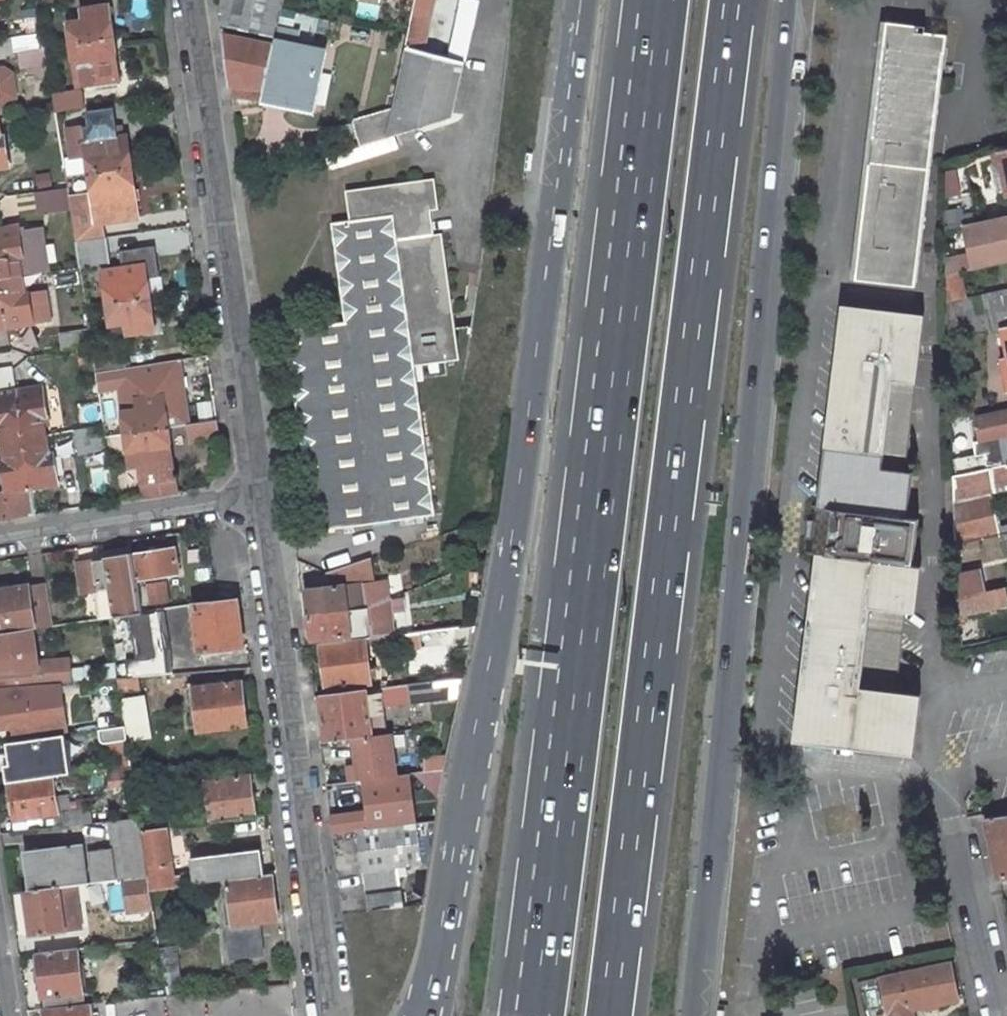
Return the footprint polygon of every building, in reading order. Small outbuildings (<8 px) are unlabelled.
[(220,10),(223,24),(276,36),(284,0),(222,0),(220,10)] [(393,109),(387,138),(418,129),(452,118),(478,0),(460,0),(447,57),(423,51),(429,20),(432,21),(436,0),(417,0),(393,109)] [(69,23),(72,44),(113,38),(108,5),(82,9),(84,21),(69,23)] [(40,32),(37,16),(9,20),(12,36),(40,32)] [(898,64),(882,62),(857,270),(917,277),(943,53),(945,53),(947,35),(925,32),(925,26),(915,25),(915,31),(902,29),(898,64)] [(902,29),(886,27),(882,62),(898,64),(902,29)] [(42,48),(40,32),(12,37),(14,53),(42,48)] [(274,45),(226,35),(231,85),(233,98),(261,101),(263,95),(274,45)] [(119,79),(113,38),(72,44),(77,81),(81,84),(119,79)] [(325,52),(275,41),(274,45),(263,95),(309,105),(317,73),(320,73),(325,52)] [(6,104),(5,98),(16,96),(12,73),(3,68),(0,68),(0,105),(6,104)] [(82,89),(53,94),(55,109),(55,112),(85,107),(82,89)] [(87,154),(90,173),(131,167),(127,135),(118,136),(114,107),(87,111),(89,126),(69,129),(73,156),(87,154)] [(387,138),(393,109),(353,120),(361,146),(387,138)] [(421,137),(418,129),(387,138),(361,146),(326,158),(329,166),(421,137)] [(9,166),(4,136),(0,137),(0,134),(0,167),(9,166)] [(1006,195),(1006,151),(998,153),(998,151),(992,154),(993,159),(999,157),(1006,195)] [(70,196),(77,241),(105,237),(103,222),(138,217),(131,167),(90,173),(93,193),(70,196)] [(345,322),(286,330),(314,531),(436,515),(415,366),(460,359),(442,233),(430,235),(426,211),(439,209),(435,178),(346,190),(350,220),(332,223),(345,322)] [(250,184),(254,195),(266,191),(262,180),(250,184)] [(68,188),(38,192),(40,212),(70,208),(68,188)] [(975,190),(944,197),(945,227),(964,224),(981,221),(975,190)] [(947,275),(974,269),(1002,263),(1006,261),(1006,215),(981,221),(964,224),(970,252),(946,257),(947,275)] [(0,228),(0,278),(22,275),(42,272),(36,232),(19,235),(18,226),(0,228)] [(77,241),(81,267),(110,263),(107,237),(105,237),(77,241)] [(108,303),(149,297),(145,265),(103,270),(108,303)] [(0,278),(7,327),(33,323),(28,293),(24,294),(22,275),(0,278)] [(7,327),(0,278),(0,344),(10,342),(7,327)] [(948,302),(949,337),(1003,326),(1006,325),(1006,290),(948,302)] [(154,330),(149,297),(108,303),(111,324),(126,322),(128,334),(154,330)] [(921,317),(845,308),(821,506),(810,504),(804,552),(820,554),(798,737),(912,751),(918,696),(894,693),(904,607),(914,608),(919,564),(911,563),(917,517),(905,516),(910,474),(903,473),(921,317)] [(126,322),(111,324),(113,336),(128,334),(126,322)] [(88,329),(60,334),(63,350),(91,346),(88,329)] [(123,349),(93,354),(96,373),(98,372),(126,368),(123,349)] [(0,368),(0,391),(15,388),(12,366),(0,368)] [(126,368),(98,372),(101,388),(129,384),(126,368)] [(42,387),(17,391),(24,439),(46,436),(44,424),(48,424),(42,387)] [(24,439),(17,391),(0,393),(0,430),(1,430),(3,442),(24,439)] [(123,412),(126,433),(167,427),(163,395),(137,398),(139,410),(123,412)] [(1003,436),(1002,430),(1006,429),(1006,411),(976,418),(981,441),(1003,436)] [(220,437),(219,432),(217,420),(190,424),(193,441),(220,437)] [(106,449),(101,425),(75,430),(80,454),(106,449)] [(140,464),(145,497),(177,492),(167,427),(126,433),(131,466),(140,464)] [(46,436),(24,439),(32,487),(57,483),(51,446),(48,447),(46,436)] [(1,455),(11,518),(35,515),(31,487),(32,487),(24,439),(3,442),(5,455),(1,455)] [(985,453),(954,460),(958,474),(988,468),(985,453)] [(955,545),(1006,534),(1006,464),(988,468),(958,474),(953,475),(955,524),(955,545)] [(946,524),(955,524),(953,475),(945,476),(946,524)] [(175,549),(132,555),(136,579),(137,579),(179,572),(175,549)] [(78,564),(83,593),(99,590),(100,595),(96,595),(100,619),(130,615),(141,614),(143,613),(137,579),(136,579),(132,555),(121,557),(120,551),(111,552),(112,558),(78,564)] [(306,590),(310,615),(350,610),(369,608),(387,600),(386,588),(375,589),(371,557),(326,572),(330,587),(306,590)] [(979,566),(956,570),(956,576),(980,571),(979,566)] [(980,571),(956,576),(957,597),(984,591),(980,571)] [(168,600),(165,583),(149,585),(152,603),(168,600)] [(34,584),(28,585),(35,629),(53,626),(49,605),(38,607),(34,584)] [(35,629),(28,585),(0,590),(0,634),(35,629)] [(957,597),(957,615),(1006,605),(1006,601),(1004,587),(984,591),(957,597)] [(243,646),(237,600),(195,604),(200,651),(243,646)] [(369,608),(350,610),(310,615),(313,639),(344,636),(345,641),(365,638),(372,637),(369,608)] [(141,614),(130,615),(137,658),(126,659),(128,677),(139,676),(166,674),(164,655),(157,611),(143,613),(141,614)] [(35,629),(0,634),(0,687),(40,684),(71,682),(69,660),(23,663),(22,653),(32,652),(30,636),(36,635),(35,629)] [(404,634),(375,637),(376,646),(405,643),(404,634)] [(365,638),(345,641),(321,644),(327,688),(371,683),(370,676),(369,668),(365,638)] [(128,677),(118,678),(120,691),(141,689),(139,676),(128,677)] [(464,677),(429,681),(431,700),(433,708),(458,705),(464,677)] [(194,687),(199,731),(248,725),(242,681),(194,687)] [(431,700),(429,681),(408,684),(411,703),(431,700)] [(10,701),(11,707),(3,708),(6,728),(14,727),(15,738),(19,737),(47,733),(40,684),(0,687),(0,702),(10,701)] [(381,687),(319,695),(325,741),(387,733),(381,687)] [(121,701),(125,726),(127,739),(128,740),(150,736),(143,697),(121,701)] [(64,735),(55,736),(59,766),(68,764),(64,735)] [(20,741),(7,743),(12,779),(36,776),(35,769),(59,766),(55,736),(48,737),(31,739),(20,741)] [(127,739),(112,741),(116,767),(118,767),(131,765),(128,740),(127,739)] [(131,765),(118,767),(120,779),(121,784),(134,782),(131,765)] [(116,767),(108,768),(109,780),(120,779),(118,767),(116,767)] [(9,782),(9,783),(15,819),(54,813),(58,813),(55,798),(52,776),(9,782)] [(255,817),(250,777),(207,782),(212,823),(255,817)] [(55,798),(58,813),(63,812),(70,811),(68,796),(55,798)] [(63,812),(65,826),(93,823),(91,809),(70,811),(63,812)] [(65,826),(63,812),(58,813),(54,813),(56,827),(65,826)] [(985,818),(999,877),(1006,876),(1006,814),(985,818)] [(89,852),(94,882),(124,879),(148,876),(141,831),(139,818),(110,821),(114,849),(89,852)] [(428,821),(357,831),(365,890),(400,885),(399,873),(405,872),(404,866),(422,863),(418,829),(429,828),(428,821)] [(181,825),(173,826),(174,836),(183,835),(181,825)] [(166,827),(141,831),(148,876),(150,890),(221,880),(265,874),(261,849),(191,858),(193,872),(173,876),(166,827)] [(83,844),(27,851),(31,889),(32,890),(75,885),(87,883),(83,844)] [(272,873),(265,874),(221,880),(221,887),(222,887),(229,886),(235,930),(228,931),(227,931),(231,959),(264,954),(260,921),(277,918),(272,873)] [(150,890),(148,876),(124,879),(129,912),(153,908),(150,890)] [(31,889),(25,890),(32,934),(81,928),(75,885),(32,890),(31,889)] [(229,886),(222,887),(228,931),(235,930),(229,886)] [(368,911),(403,906),(401,890),(366,895),(368,911)] [(178,945),(160,948),(167,994),(184,993),(178,945)] [(77,948),(37,953),(42,997),(45,997),(46,1008),(84,1004),(77,948)] [(949,962),(881,977),(890,1015),(912,1015),(911,1009),(958,999),(949,962)] [(46,1008),(43,1008),(44,1015),(94,1015),(92,1003),(84,1004),(46,1008)]
